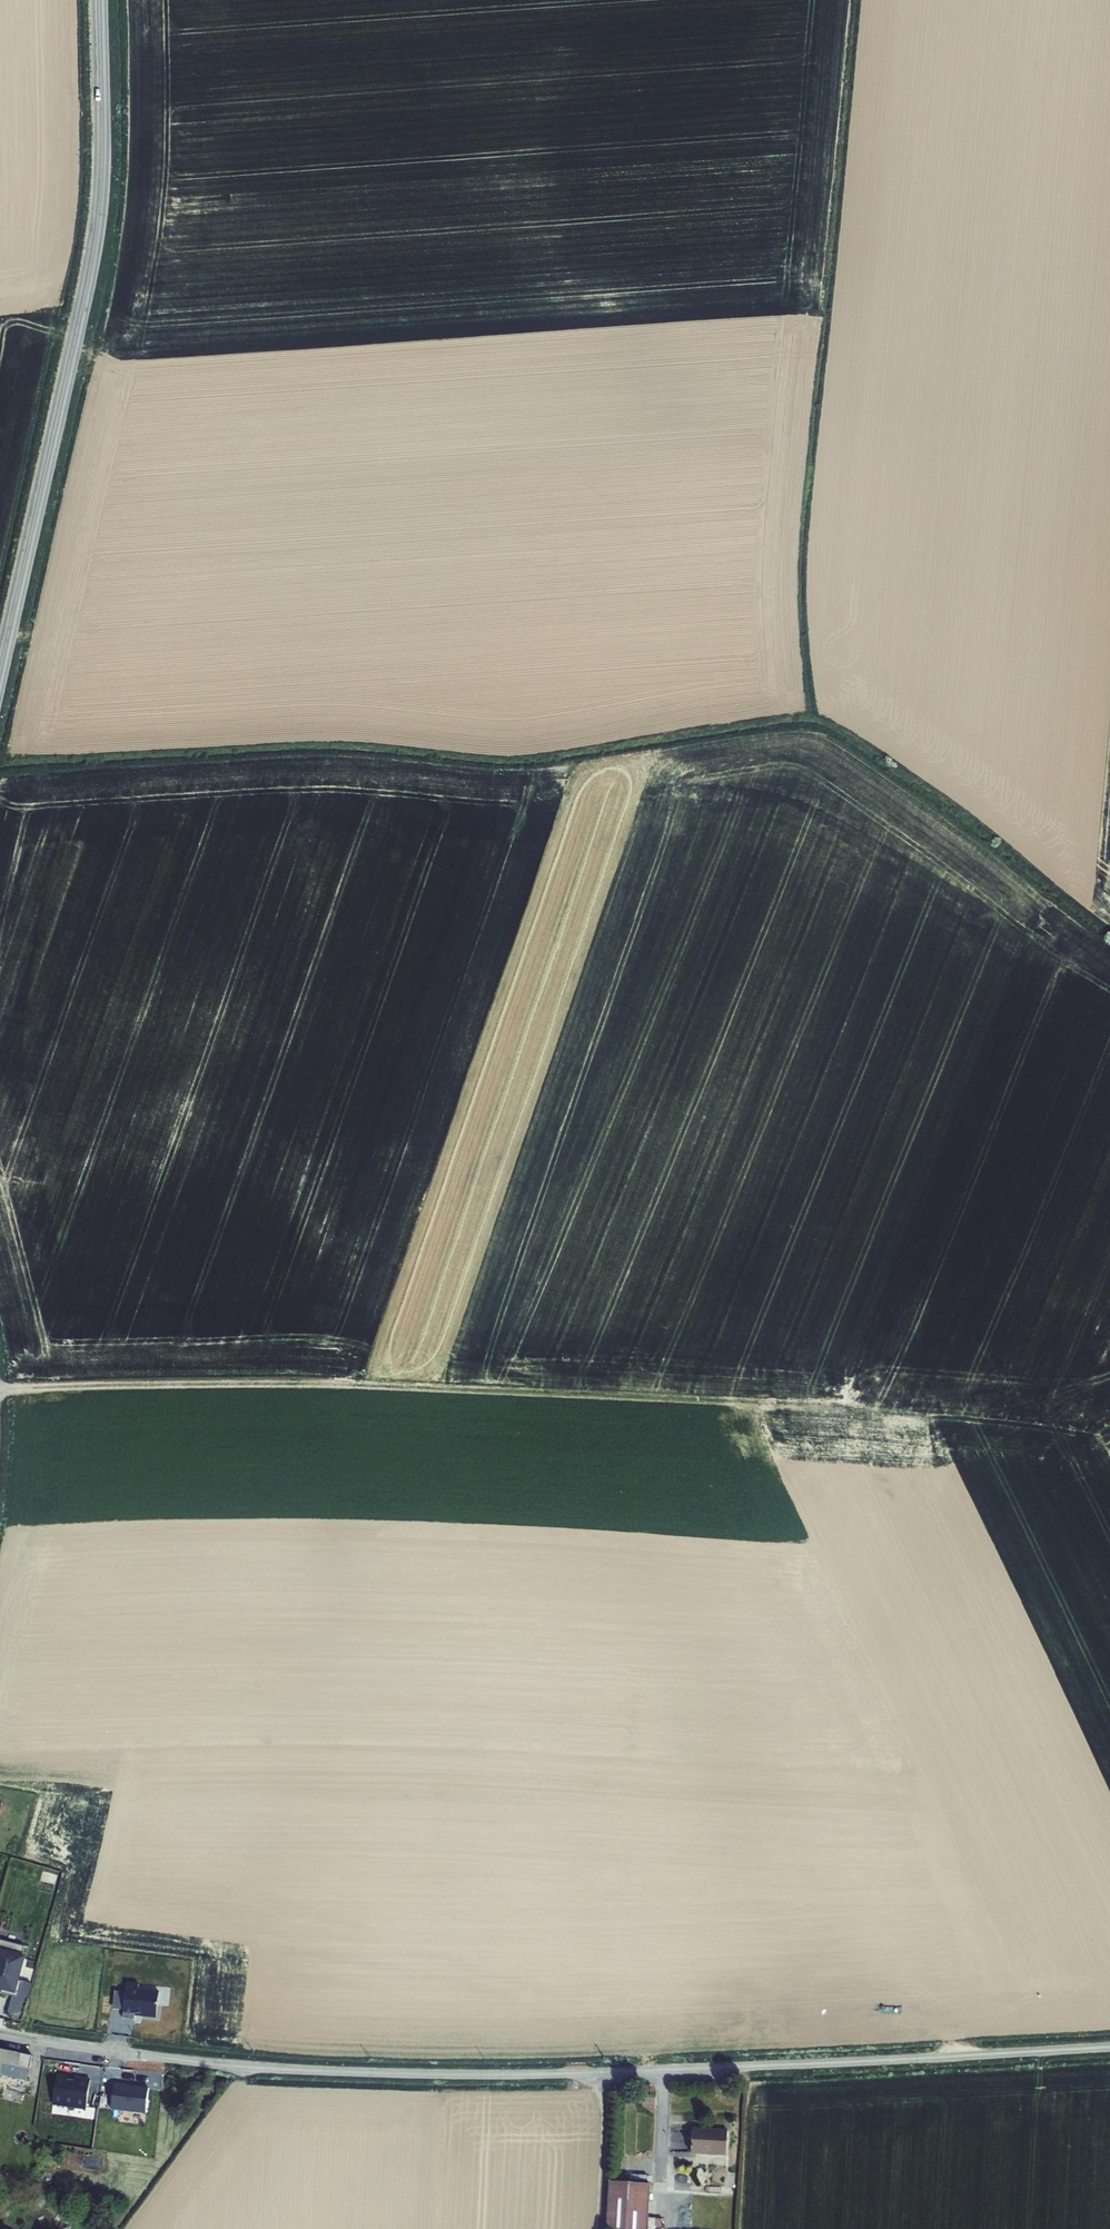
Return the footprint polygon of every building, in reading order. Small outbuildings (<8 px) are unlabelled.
[(0,1940),(0,1993),(1,1994),(0,1995),(12,1998),(7,2018),(22,2021),(32,1984),(20,1981),(26,1958),(22,1957),(25,1947),(0,1940)] [(135,2017),(157,2020),(159,1993),(139,1990),(139,1985),(127,1983),(123,2014),(135,2016),(135,2017)] [(0,2051),(0,2079),(0,2077),(28,2083),(32,2058),(0,2051)] [(77,2064),(43,2059),(41,2075),(75,2081),(77,2064)] [(127,2086),(114,2084),(111,2111),(146,2116),(149,2089),(127,2087),(127,2086)] [(731,2151),(732,2125),(697,2124),(696,2150),(705,2150),(705,2153),(724,2153),(724,2151),(731,2151)] [(650,2182),(609,2179),(606,2228),(648,2228),(650,2182)]
